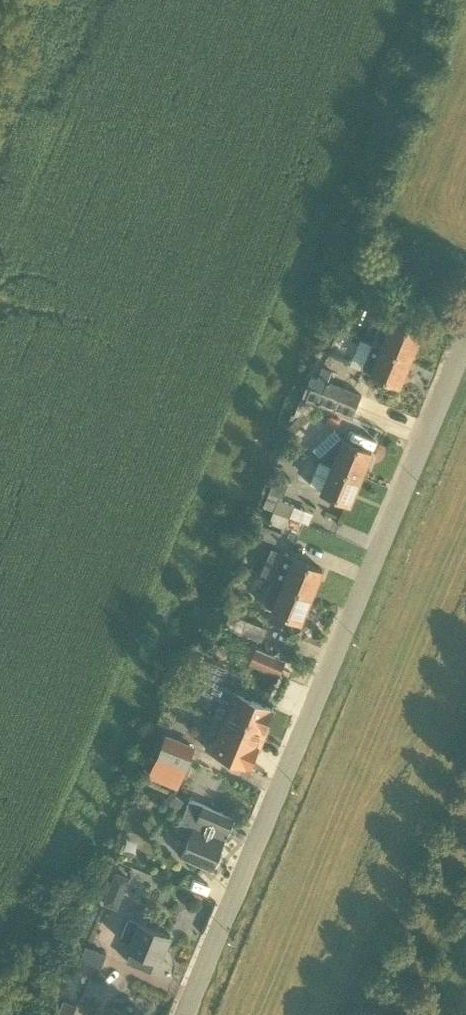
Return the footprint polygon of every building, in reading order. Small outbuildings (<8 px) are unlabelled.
[(373,343),(411,359),(422,333),(384,318),(373,343)] [(400,385),(411,359),(373,343),(363,369),(400,385)] [(358,407),(363,395),(329,381),(324,393),(358,407)] [(353,418),(358,407),(324,393),(319,404),(353,418)] [(322,447),(323,446),(310,431),(301,439),(313,453),(322,446),(322,447)] [(320,456),(325,461),(324,462),(333,466),(362,477),(373,451),(343,439),(341,436),(320,456)] [(351,503),(362,477),(333,466),(323,492),(351,503)] [(291,517),(295,505),(279,499),(275,510),(291,517)] [(286,528),(291,517),(275,510),(270,522),(286,528)] [(279,544),(283,533),(261,524),(257,535),(279,544)] [(274,579),(313,596),(323,570),(285,554),(274,579)] [(302,622),(313,596),(274,579),(263,605),(274,609),(273,610),(302,622)] [(262,640),(267,628),(231,614),(226,625),(262,640)] [(242,657),(251,661),(256,650),(247,646),(242,657)] [(285,660),(267,653),(257,648),(256,650),(251,661),(250,663),(279,675),(285,660)] [(207,682),(209,677),(221,682),(226,669),(206,660),(202,658),(194,676),(207,682)] [(219,720),(262,738),(274,709),(275,707),(273,706),(273,708),(231,690),(219,720)] [(250,767),(262,738),(219,720),(207,749),(248,766),(248,768),(249,769),(250,767)] [(195,750),(166,738),(155,765),(184,777),(195,750)] [(185,801),(174,791),(166,800),(178,810),(185,801)] [(182,858),(195,863),(213,871),(235,818),(191,799),(177,832),(190,838),(182,858)] [(119,888),(128,887),(132,878),(116,872),(111,885),(119,888)] [(134,950),(129,962),(152,971),(157,959),(161,961),(171,935),(140,922),(130,918),(122,939),(132,943),(130,948),(134,950)] [(102,968),(108,955),(87,946),(82,959),(102,968)] [(65,1001),(59,1014),(74,1014),(77,1006),(65,1001)]
